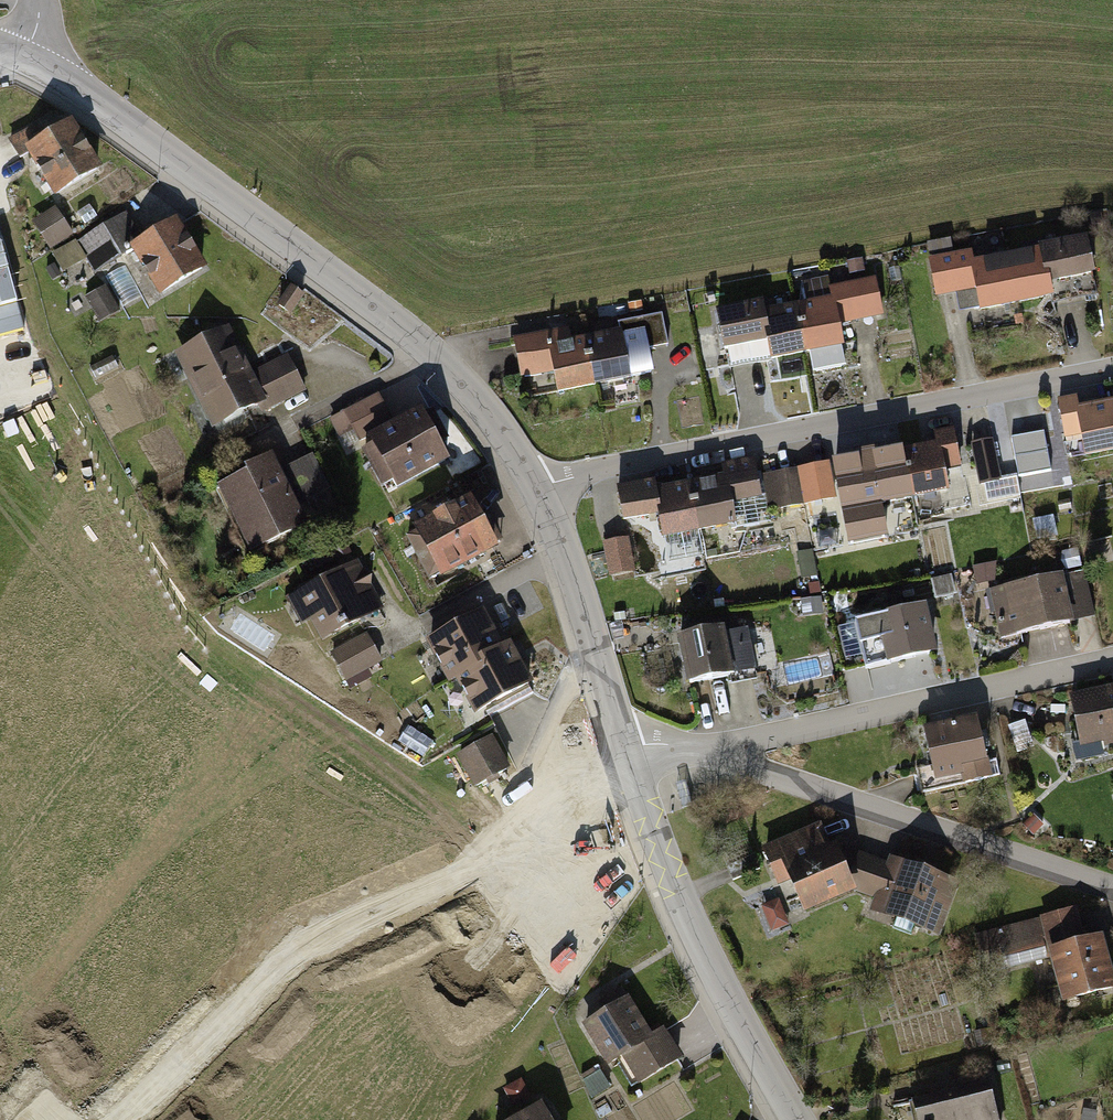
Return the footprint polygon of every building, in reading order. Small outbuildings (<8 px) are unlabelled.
[(25,153),(52,198),(99,170),(69,120),(63,123),(55,109),(2,140),(13,160),(25,153)] [(54,208),(31,223),(48,249),(71,235),(54,208)] [(125,216),(84,241),(99,266),(140,241),(125,216)] [(159,298),(206,269),(178,223),(130,252),(159,298)] [(1007,253),(1017,302),(1051,295),(1048,283),(1093,274),(1085,237),(1007,253)] [(977,311),(1017,302),(1007,253),(971,260),(969,251),(952,254),(949,239),(923,244),(935,299),(973,291),(977,311)] [(74,240),(50,255),(55,263),(62,274),(86,260),(74,240)] [(861,258),(846,261),(848,274),(863,271),(861,258)] [(49,282),(62,274),(55,263),(43,271),(49,282)] [(796,304),(805,352),(843,346),(839,324),(880,316),(873,277),(832,284),(830,278),(792,284),(796,304)] [(81,295),(96,324),(120,312),(106,283),(81,295)] [(303,293),(289,284),(275,306),(289,316),(303,293)] [(767,359),(805,352),(796,304),(761,310),(759,299),(710,308),(717,348),(764,340),(767,359)] [(640,301),(627,303),(628,314),(642,312),(640,301)] [(585,334),(594,385),(629,379),(628,376),(650,373),(647,350),(666,347),(661,315),(616,322),(617,329),(585,334)] [(554,391),(594,385),(585,334),(565,337),(563,325),(511,333),(518,377),(551,372),(554,391)] [(225,327),(171,355),(210,432),(257,409),(259,414),(303,392),(285,355),(248,373),(225,327)] [(111,356),(86,368),(92,381),(117,369),(111,356)] [(376,392),(341,411),(356,437),(390,419),(376,392)] [(1082,457),(1112,452),(1112,416),(1110,401),(1079,407),(1078,397),(1057,401),(1065,449),(1080,446),(1082,457)] [(390,482),(394,489),(445,461),(417,409),(365,437),(369,444),(358,449),(379,488),(390,482)] [(901,452),(909,499),(946,493),(942,472),(958,469),(952,431),(934,434),(936,446),(901,452)] [(1026,436),(1032,471),(1053,468),(1047,432),(1026,436)] [(994,441),(971,446),(980,486),(985,485),(1003,481),(994,441)] [(872,505),(909,499),(901,452),(867,458),(865,447),(846,450),(852,486),(869,483),(872,505)] [(213,488),(245,553),(306,522),(298,506),(329,491),(311,454),(280,470),(271,452),(240,468),(243,473),(213,488)] [(689,483),(697,534),(733,529),(733,532),(763,527),(753,460),(720,465),(722,478),(689,483)] [(832,464),(762,476),(770,516),(798,511),(802,531),(827,526),(823,507),(839,504),(832,464)] [(701,558),(697,534),(689,483),(645,490),(643,481),(616,485),(622,521),(655,516),(659,540),(664,540),(667,563),(701,558)] [(395,518),(427,582),(496,548),(474,503),(456,512),(447,493),(395,518)] [(1052,520),(1032,523),(1035,543),(1055,540),(1052,520)] [(602,544),(608,579),(634,575),(627,540),(602,544)] [(813,552),(795,555),(800,581),(818,578),(813,552)] [(359,562),(284,600),(296,623),(305,618),(319,644),(384,611),(359,562)] [(992,566),(972,570),(976,587),(996,583),(992,566)] [(1001,619),(1005,638),(1094,619),(1084,576),(1063,580),(1062,576),(989,592),(995,621),(1001,619)] [(855,618),(865,671),(935,658),(925,605),(855,618)] [(458,679),(476,712),(526,686),(513,661),(506,649),(500,652),(481,617),(428,645),(449,683),(458,679)] [(671,632),(679,689),(754,678),(747,633),(723,637),(721,624),(671,632)] [(366,634),(327,655),(343,685),(382,664),(366,634)] [(1068,696),(1078,749),(1112,743),(1112,688),(1068,696)] [(974,715),(921,725),(932,782),(960,776),(961,782),(990,776),(986,756),(982,757),(974,715)] [(1024,719),(1008,724),(1013,740),(1029,735),(1024,719)] [(493,739),(460,756),(476,786),(509,769),(493,739)] [(1043,824),(1032,813),(1021,824),(1033,835),(1043,824)] [(814,828),(760,851),(774,885),(787,879),(803,916),(854,895),(848,880),(833,845),(823,849),(814,828)] [(913,866),(888,858),(886,865),(856,855),(848,880),(854,895),(874,900),(869,915),(938,938),(957,881),(934,873),(936,868),(915,860),(913,866)] [(775,897),(755,906),(768,934),(788,925),(775,897)] [(1060,1006),(1112,993),(1112,976),(1102,934),(1084,939),(1076,909),(973,936),(980,962),(1044,945),(1060,1006)] [(621,1060),(638,1087),(681,1060),(662,1028),(650,1036),(625,996),(577,1026),(598,1060),(601,1057),(608,1068),(621,1060)] [(581,1083),(591,1101),(614,1089),(605,1071),(581,1083)] [(501,1091),(510,1108),(528,1098),(519,1081),(501,1091)] [(989,1090),(911,1109),(914,1119),(996,1119),(989,1090)] [(509,1119),(549,1119),(540,1104),(509,1119)]
